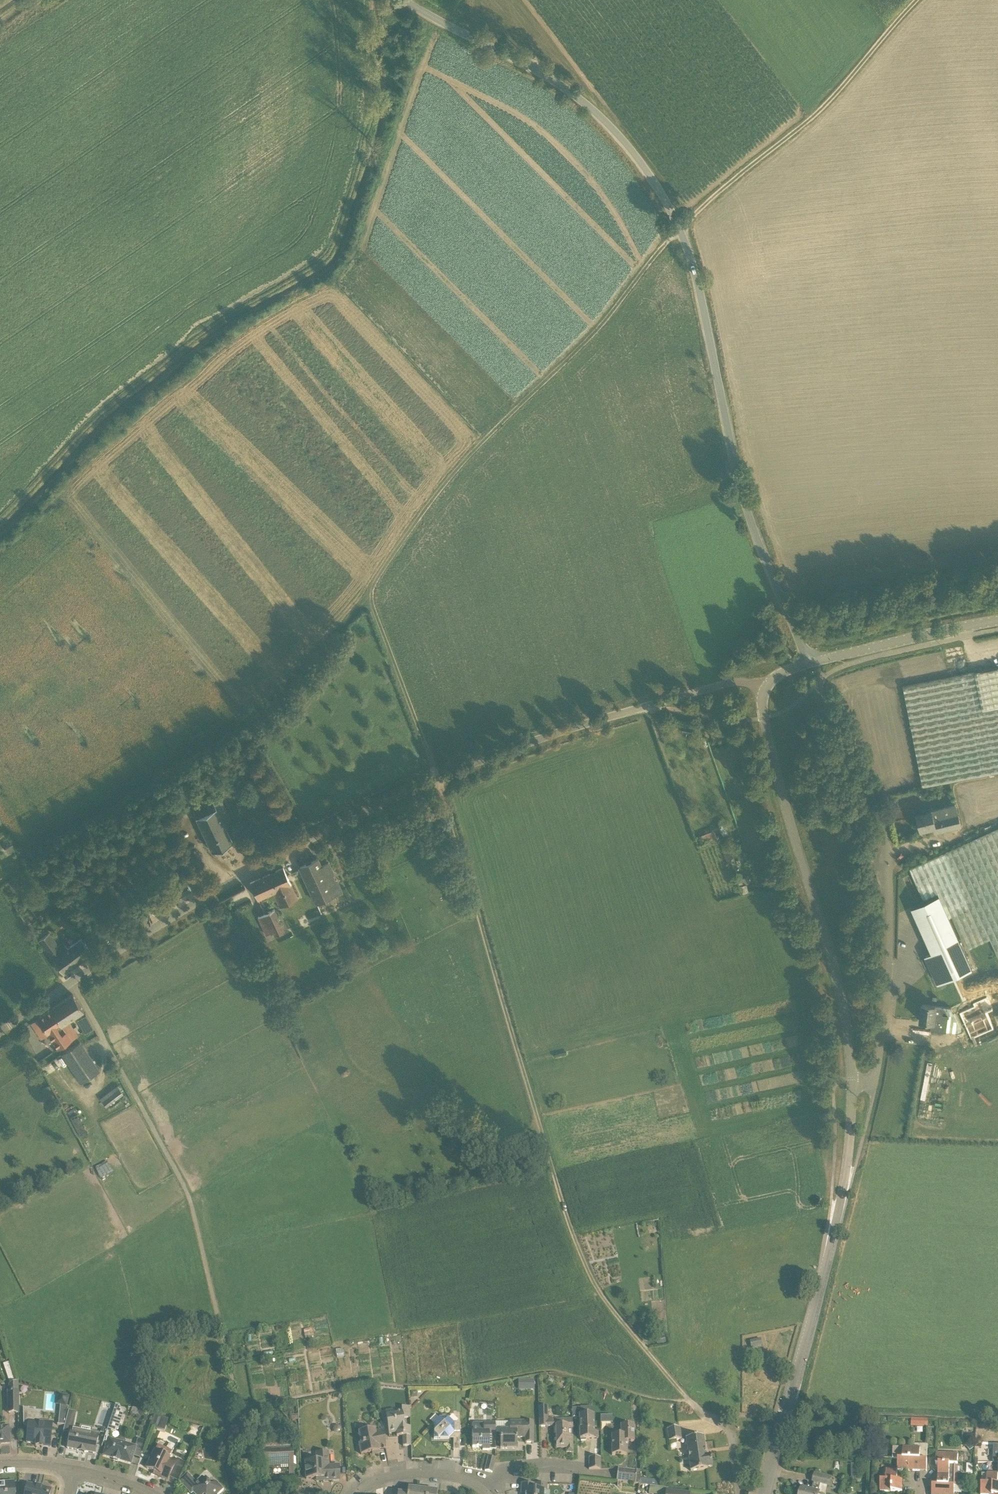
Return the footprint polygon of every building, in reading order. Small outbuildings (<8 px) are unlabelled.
[(997,772),(997,668),(903,686),(905,696),(923,787),(997,772)] [(233,842),(225,824),(231,821),(219,797),(193,808),(212,851),(233,842)] [(946,831),(962,826),(956,803),(932,809),(932,810),(917,814),(921,831),(934,827),(936,833),(946,831)] [(422,826),(433,821),(430,814),(419,818),(422,826)] [(967,843),(910,869),(924,899),(938,893),(940,895),(912,908),(929,946),(932,953),(926,956),(930,966),(931,966),(932,969),(938,983),(944,981),(945,981),(955,977),(973,969),(949,918),(952,916),(967,949),(990,939),(995,948),(997,956),(997,829),(967,843)] [(704,841),(717,838),(715,831),(702,834),(704,841)] [(9,854),(17,850),(13,844),(5,848),(9,854)] [(317,904),(342,892),(329,863),(321,866),(318,859),(300,867),(317,904)] [(250,882),(258,899),(273,892),(279,907),(298,899),(283,867),(250,882)] [(149,893),(149,894),(145,896),(144,897),(154,913),(192,889),(181,873),(181,874),(177,876),(176,876),(176,875),(175,875),(174,875),(173,876),(173,877),(173,878),(169,881),(168,881),(168,880),(167,880),(166,881),(165,881),(165,882),(165,883),(153,891),(152,891),(151,890),(150,891),(149,891),(149,892),(149,893)] [(274,936),(284,931),(274,909),(258,917),(267,935),(273,932),(274,936)] [(936,989),(944,1007),(922,1004),(920,1021),(932,1023),(932,1029),(941,1031),(947,1032),(956,1032),(997,1013),(997,956),(995,948),(990,939),(967,949),(952,916),(949,918),(973,969),(975,968),(976,971),(936,989)] [(92,952),(81,938),(64,951),(49,933),(39,941),(53,959),(64,973),(92,952)] [(78,1035),(69,1021),(84,1011),(73,994),(52,1009),(62,1025),(72,1039),(78,1035)] [(62,1025),(52,1009),(37,1018),(59,1048),(72,1039),(62,1025)] [(85,1034),(94,1028),(86,1014),(77,1020),(85,1034)] [(61,1055),(81,1084),(100,1071),(80,1042),(61,1055)] [(106,1107),(124,1093),(118,1086),(100,1099),(106,1107)] [(16,1382),(12,1371),(11,1367),(5,1369),(10,1384),(9,1384),(9,1391),(8,1391),(8,1413),(19,1413),(18,1391),(19,1391),(19,1381),(16,1382)] [(58,1400),(61,1405),(66,1407),(69,1397),(59,1395),(58,1400)] [(107,1443),(104,1455),(114,1458),(113,1459),(119,1461),(119,1460),(131,1463),(136,1447),(126,1444),(126,1442),(125,1440),(123,1438),(121,1437),(119,1438),(117,1439),(116,1441),(110,1439),(111,1432),(119,1429),(124,1414),(120,1405),(116,1405),(104,1442),(107,1443)] [(404,1418),(410,1417),(410,1406),(402,1407),(402,1413),(392,1414),(391,1410),(385,1411),(386,1415),(389,1436),(390,1436),(389,1430),(397,1429),(397,1436),(403,1436),(403,1446),(411,1446),(411,1427),(405,1427),(404,1418)] [(566,1452),(574,1452),(573,1419),(548,1420),(548,1406),(539,1406),(539,1427),(548,1427),(548,1426),(556,1426),(557,1448),(566,1448),(566,1452)] [(53,1423),(40,1422),(40,1414),(32,1411),(23,1408),(24,1426),(28,1426),(27,1442),(43,1444),(42,1446),(42,1447),(43,1447),(43,1446),(50,1447),(53,1423)] [(85,1452),(95,1454),(99,1435),(92,1434),(91,1438),(78,1435),(79,1431),(73,1430),(76,1412),(69,1410),(67,1419),(65,1426),(63,1432),(71,1433),(70,1435),(69,1435),(68,1442),(69,1442),(68,1448),(78,1450),(78,1451),(78,1450),(85,1452)] [(158,1428),(162,1417),(162,1416),(156,1414),(152,1427),(158,1429),(158,1428)] [(615,1422),(614,1414),(602,1415),(602,1423),(615,1422)] [(594,1415),(580,1415),(580,1439),(581,1439),(581,1441),(586,1441),(586,1439),(594,1439),(594,1415)] [(930,1426),(930,1418),(913,1417),(913,1425),(930,1426)] [(434,1439),(447,1439),(448,1439),(451,1436),(454,1436),(454,1438),(460,1438),(460,1424),(454,1424),(448,1418),(440,1419),(434,1424),(434,1439)] [(510,1430),(500,1430),(501,1449),(517,1449),(517,1437),(526,1437),(526,1443),(533,1443),(533,1421),(510,1421),(510,1430)] [(496,1423),(484,1423),(474,1423),(472,1425),(472,1431),(473,1447),(483,1447),(483,1450),(496,1450),(496,1423)] [(621,1435),(612,1435),(612,1455),(627,1455),(627,1442),(634,1442),(634,1425),(621,1425),(621,1435)] [(10,1443),(9,1426),(0,1427),(0,1444),(10,1443)] [(368,1428),(368,1430),(359,1431),(361,1443),(359,1443),(361,1454),(376,1452),(376,1454),(379,1453),(379,1449),(386,1448),(383,1431),(376,1432),(375,1427),(368,1428)] [(679,1427),(668,1429),(669,1441),(681,1439),(679,1427)] [(691,1471),(708,1469),(708,1467),(712,1467),(711,1455),(706,1455),(703,1436),(686,1438),(691,1471)] [(292,1437),(263,1439),(264,1478),(294,1476),(292,1437)] [(974,1447),(970,1442),(966,1445),(970,1451),(974,1447)] [(903,1459),(898,1458),(897,1470),(920,1471),(920,1462),(927,1462),(928,1445),(920,1444),(920,1449),(903,1448),(903,1459)] [(168,1461),(170,1458),(172,1452),(158,1445),(146,1468),(155,1472),(154,1474),(168,1480),(175,1464),(168,1461)] [(589,1457),(589,1463),(589,1469),(601,1469),(601,1449),(595,1449),(595,1457),(589,1457)] [(317,1461),(306,1462),(306,1479),(323,1478),(323,1481),(340,1480),(339,1465),(329,1466),(328,1452),(317,1453),(317,1461)] [(938,1475),(958,1476),(958,1475),(957,1475),(958,1454),(936,1453),(936,1464),(939,1464),(938,1475)] [(489,1456),(485,1471),(492,1472),(496,1458),(489,1456)] [(635,1484),(637,1470),(618,1468),(617,1481),(635,1484)] [(897,1480),(897,1470),(886,1469),(886,1480),(880,1480),(880,1491),(902,1492),(903,1481),(897,1480)] [(196,1482),(187,1473),(178,1481),(190,1493),(192,1493),(193,1493),(194,1493),(219,1493),(224,1490),(216,1481),(215,1482),(211,1478),(207,1482),(202,1477),(196,1482)] [(997,1483),(997,1473),(987,1473),(987,1484),(981,1483),(981,1493),(997,1493),(997,1484),(997,1483)] [(831,1478),(816,1474),(813,1482),(814,1482),(812,1491),(802,1489),(801,1493),(819,1493),(820,1493),(818,1493),(821,1484),(829,1486),(831,1478)] [(958,1476),(938,1475),(938,1485),(932,1485),(932,1493),(954,1493),(955,1486),(957,1486),(958,1476)] [(16,1493),(16,1488),(14,1487),(14,1482),(4,1483),(4,1485),(0,1486),(0,1493),(15,1493),(16,1493)] [(547,1490),(547,1484),(522,1483),(521,1493),(526,1493),(544,1493),(544,1490),(547,1490)] [(51,1489),(27,1484),(25,1493),(50,1493),(51,1489)]
